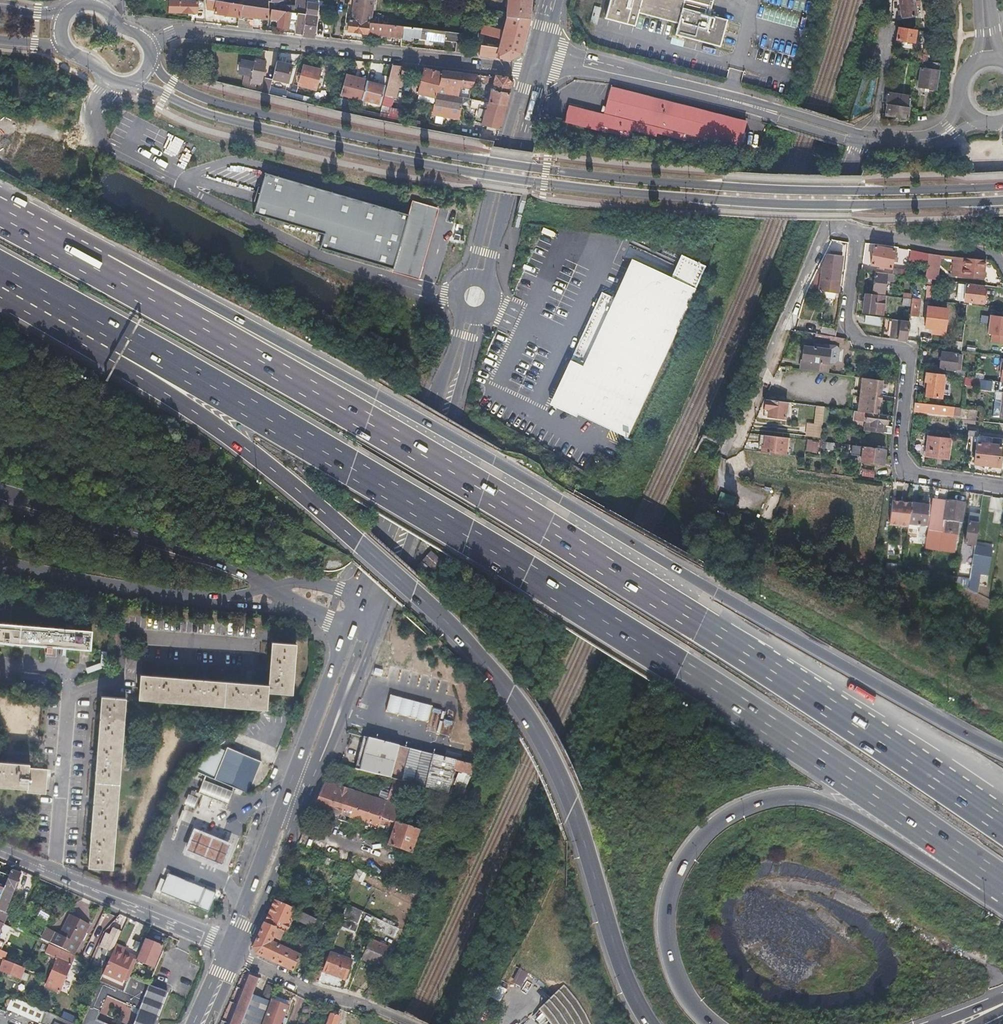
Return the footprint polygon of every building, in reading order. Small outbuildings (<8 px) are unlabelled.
[(169,11),(205,13),(205,0),(178,0),(169,0),(169,11)] [(242,4),(238,3),(232,3),(227,2),(212,0),(211,0),(208,0),(207,10),(215,11),(215,14),(240,17),(240,16),(242,4)] [(238,3),(242,4),(240,16),(267,18),(268,6),(266,6),(267,0),(239,0),(238,3)] [(294,12),(305,13),(307,4),(304,0),(295,0),(295,6),(294,12)] [(368,34),(370,23),(381,24),(382,19),(371,17),(374,0),(355,0),(352,21),(350,21),(349,32),(368,34)] [(507,16),(528,18),(530,0),(508,0),(507,16)] [(606,19),(635,27),(639,14),(679,25),(676,35),(722,47),(729,20),(712,15),(716,0),(611,0),(606,19)] [(903,18),(918,15),(917,6),(916,1),(915,0),(899,0),(903,18)] [(303,35),(314,37),(316,16),(315,16),(317,4),(307,3),(307,4),(305,13),(303,34),(303,35)] [(303,34),(305,13),(294,12),(279,10),(272,9),(271,15),(279,16),(278,27),(288,28),(289,19),(297,20),(295,34),(303,34)] [(528,18),(507,16),(504,31),(483,26),(481,33),(502,39),(500,49),(481,46),(480,56),(498,58),(499,57),(510,59),(515,55),(520,52),(527,27),(529,18),(528,18)] [(402,38),(403,27),(381,24),(370,23),(368,34),(402,38)] [(466,34),(403,27),(402,38),(402,39),(411,40),(411,37),(458,42),(457,47),(465,48),(466,34)] [(898,27),(896,39),(914,41),(916,30),(898,27)] [(251,73),(246,72),(244,81),(243,86),(254,89),(256,81),(260,82),(265,62),(255,60),(251,73)] [(276,62),(272,79),(287,82),(292,66),(276,62)] [(304,65),(299,85),(315,89),(321,69),(304,65)] [(381,113),(389,115),(392,101),(401,66),(392,65),(381,113)] [(421,93),(436,96),(441,78),(442,73),(425,68),(419,92),(421,93)] [(939,70),(921,68),(918,86),(936,88),(939,70)] [(244,81),(246,72),(238,70),(236,79),(244,81)] [(476,75),(443,71),(442,73),(441,78),(438,93),(460,96),(461,86),(473,89),(476,82),(476,75)] [(495,77),(489,76),(488,83),(493,84),(489,101),(506,105),(512,82),(507,76),(495,75),(495,77)] [(362,100),(366,82),(345,77),(341,95),(362,100)] [(263,90),(269,92),(272,80),(266,79),(263,90)] [(366,82),(362,100),(381,104),(385,86),(366,82)] [(579,108),(575,125),(599,130),(600,126),(624,131),(630,133),(631,129),(657,135),(657,132),(683,138),(684,131),(735,145),(758,151),(762,138),(743,133),(746,120),(666,100),(611,86),(608,99),(604,114),(592,111),(579,108)] [(434,103),(436,96),(421,93),(419,99),(434,103)] [(460,96),(438,93),(436,103),(461,107),(462,97),(460,96)] [(909,97),(887,94),(884,115),(907,118),(909,97)] [(503,118),(506,105),(489,101),(473,98),(471,108),(483,110),(484,107),(486,108),(482,124),(488,126),(487,130),(496,131),(496,128),(500,129),(503,118)] [(339,100),(337,109),(359,113),(361,105),(339,100)] [(400,117),(403,103),(392,101),(389,115),(400,117)] [(600,126),(599,130),(623,136),(624,131),(600,126)] [(265,174),(254,214),(323,234),(320,247),(392,268),(408,215),(265,174)] [(439,209),(412,201),(408,215),(392,268),(391,273),(417,280),(439,209)] [(874,246),(872,264),(891,267),(894,248),(874,246)] [(910,250),(909,255),(927,260),(928,253),(910,250)] [(578,415),(626,437),(705,265),(680,254),(670,276),(631,258),(613,297),(601,291),(549,404),(577,417),(578,415)] [(928,266),(937,267),(938,255),(929,254),(928,266)] [(985,260),(959,257),(958,266),(953,265),(952,274),(977,277),(978,268),(984,269),(985,260)] [(822,267),(819,291),(837,293),(840,269),(822,267)] [(894,274),(876,272),(874,290),(885,292),(886,280),(894,281),(895,274),(894,274)] [(965,301),(980,303),(981,295),(984,296),(985,287),(966,285),(965,301)] [(885,314),(885,306),(883,306),(884,295),(865,293),(863,312),(885,314)] [(920,295),(912,294),(912,298),(911,305),(910,314),(918,315),(920,295)] [(927,306),(924,326),(944,328),(947,308),(927,306)] [(876,317),(861,315),(860,321),(875,323),(876,317)] [(988,342),(1002,344),(1002,316),(991,315),(988,342)] [(889,318),(886,338),(906,340),(909,321),(889,318)] [(835,335),(836,328),(823,327),(822,333),(835,335)] [(804,346),(801,368),(827,372),(829,349),(804,346)] [(956,364),(957,353),(942,352),(940,367),(960,369),(961,364),(956,364)] [(925,396),(941,397),(944,374),(924,371),(924,382),(926,382),(925,396)] [(882,379),(862,376),(858,411),(878,413),(879,400),(881,400),(882,392),(880,392),(882,379)] [(992,380),(968,377),(967,385),(991,388),(992,380)] [(765,399),(764,409),(768,409),(767,415),(785,417),(786,402),(765,399)] [(942,405),(914,402),(914,408),(923,409),(923,412),(941,414),(942,405)] [(822,426),(824,407),(817,406),(815,425),(822,426)] [(961,407),(949,406),(948,413),(960,414),(961,407)] [(870,431),(891,434),(892,426),(882,425),(882,423),(887,423),(887,415),(878,413),(858,411),(854,410),(853,419),(866,420),(866,421),(871,422),(870,431)] [(820,438),(822,426),(815,425),(806,424),(805,436),(820,438)] [(762,451),(786,454),(787,438),(760,435),(759,444),(763,444),(762,451)] [(977,436),(974,464),(1000,466),(1002,446),(1002,439),(977,436)] [(928,437),(925,456),(948,459),(950,439),(928,437)] [(804,450),(817,453),(819,442),(807,439),(804,450)] [(849,445),(826,442),(825,449),(835,450),(835,451),(849,452),(849,445)] [(885,449),(852,446),(851,455),(862,456),(861,461),(883,464),(885,449)] [(861,471),(860,478),(873,480),(874,473),(861,471)] [(946,522),(945,532),(953,533),(956,534),(957,523),(961,523),(964,503),(946,501),(943,521),(946,522)] [(908,528),(908,525),(911,503),(900,502),(899,505),(891,505),(889,525),(908,528)] [(911,503),(908,525),(927,527),(930,505),(911,503)] [(975,546),(978,525),(972,524),(968,523),(965,544),(975,546)] [(953,533),(945,532),(943,547),(951,548),(953,533)] [(917,553),(924,554),(925,542),(918,541),(917,553)] [(970,576),(970,577),(978,578),(981,561),(989,562),(991,549),(977,546),(977,548),(974,547),(974,550),(973,551),(972,564),(970,576)] [(911,571),(912,562),(904,561),(903,568),(903,570),(911,571)] [(970,576),(972,564),(967,563),(962,563),(961,574),(970,576)] [(89,650),(91,631),(0,623),(0,642),(89,650)] [(140,674),(138,699),(266,709),(267,692),(292,694),(296,644),(271,642),(268,685),(140,674)] [(390,694),(386,710),(426,721),(431,705),(390,694)] [(126,698),(101,696),(87,866),(112,868),(126,698)] [(355,769),(401,782),(410,749),(364,737),(355,769)] [(433,755),(410,749),(401,782),(424,788),(433,755)] [(191,771),(250,794),(261,763),(227,750),(225,754),(218,751),(191,771)] [(483,768),(433,755),(424,788),(447,795),(452,775),(458,777),(459,774),(470,777),(471,774),(479,776),(483,768)] [(0,762),(0,786),(27,788),(27,792),(45,794),(47,770),(29,768),(29,764),(0,762)] [(397,803),(324,778),(315,805),(377,827),(380,816),(391,820),(397,803)] [(229,791),(201,780),(197,792),(225,803),(229,791)] [(394,818),(385,843),(411,852),(419,827),(394,818)] [(25,823),(24,836),(33,837),(34,824),(25,823)] [(194,827),(184,850),(206,860),(222,866),(232,843),(216,836),(194,827)] [(356,868),(352,878),(362,881),(366,872),(356,868)] [(0,895),(0,922),(2,923),(7,912),(4,911),(20,872),(13,869),(12,870),(11,869),(8,875),(0,895)] [(8,875),(0,872),(0,895),(8,875)] [(168,872),(161,891),(209,911),(216,892),(168,872)] [(271,897),(250,953),(293,970),(300,951),(281,944),(295,906),(271,897)] [(347,906),(342,918),(356,923),(360,912),(347,906)] [(48,930),(46,935),(44,940),(73,953),(87,923),(72,917),(62,936),(48,930)] [(356,923),(342,918),(340,923),(356,929),(357,924),(356,923)] [(396,929),(376,919),(372,928),(392,937),(396,929)] [(118,936),(123,938),(128,940),(133,928),(124,924),(118,936)] [(111,951),(119,930),(111,927),(109,934),(103,948),(111,951)] [(99,946),(103,948),(109,934),(105,932),(99,946)] [(136,957),(145,961),(153,964),(161,945),(144,938),(136,957)] [(370,940),(361,958),(377,966),(386,948),(383,946),(379,944),(370,940)] [(73,956),(60,950),(47,944),(44,950),(56,956),(47,977),(48,978),(45,986),(58,991),(73,956)] [(28,959),(29,956),(31,954),(19,949),(17,954),(28,959)] [(126,980),(128,976),(134,961),(112,950),(103,970),(126,980)] [(350,962),(329,953),(322,972),(343,981),(350,962)] [(26,972),(23,971),(24,968),(0,958),(0,960),(4,962),(1,969),(6,971),(8,972),(12,974),(23,978),(26,972)] [(512,982),(521,987),(529,972),(519,967),(512,982)] [(252,996),(258,980),(251,977),(252,974),(250,973),(248,978),(250,979),(246,988),(244,987),(242,992),(244,993),(240,1003),(238,1002),(237,1005),(239,1006),(231,1023),(240,1023),(252,996)] [(97,1019),(107,996),(138,1009),(136,1014),(154,1022),(166,992),(128,976),(126,980),(122,990),(99,980),(80,1023),(109,1023),(97,1019)] [(328,978),(325,984),(341,988),(342,983),(328,978)] [(592,1023),(587,1014),(583,1005),(577,998),(572,990),(566,985),(565,984),(543,1005),(549,1011),(553,1018),(557,1023),(592,1023)] [(500,1001),(505,988),(499,985),(494,998),(500,1001)] [(45,1011),(11,996),(6,1009),(39,1023),(45,1011)] [(240,1023),(259,1023),(262,1017),(267,1003),(260,999),(252,996),(240,1023)] [(281,1022),(286,1008),(269,1002),(261,1023),(280,1023),(281,1022)] [(45,1011),(39,1023),(40,1023),(76,1023),(45,1011)] [(136,1014),(131,1023),(154,1023),(154,1022),(136,1014)] [(333,1017),(329,1015),(325,1023),(336,1023),(338,1018),(333,1017)]
